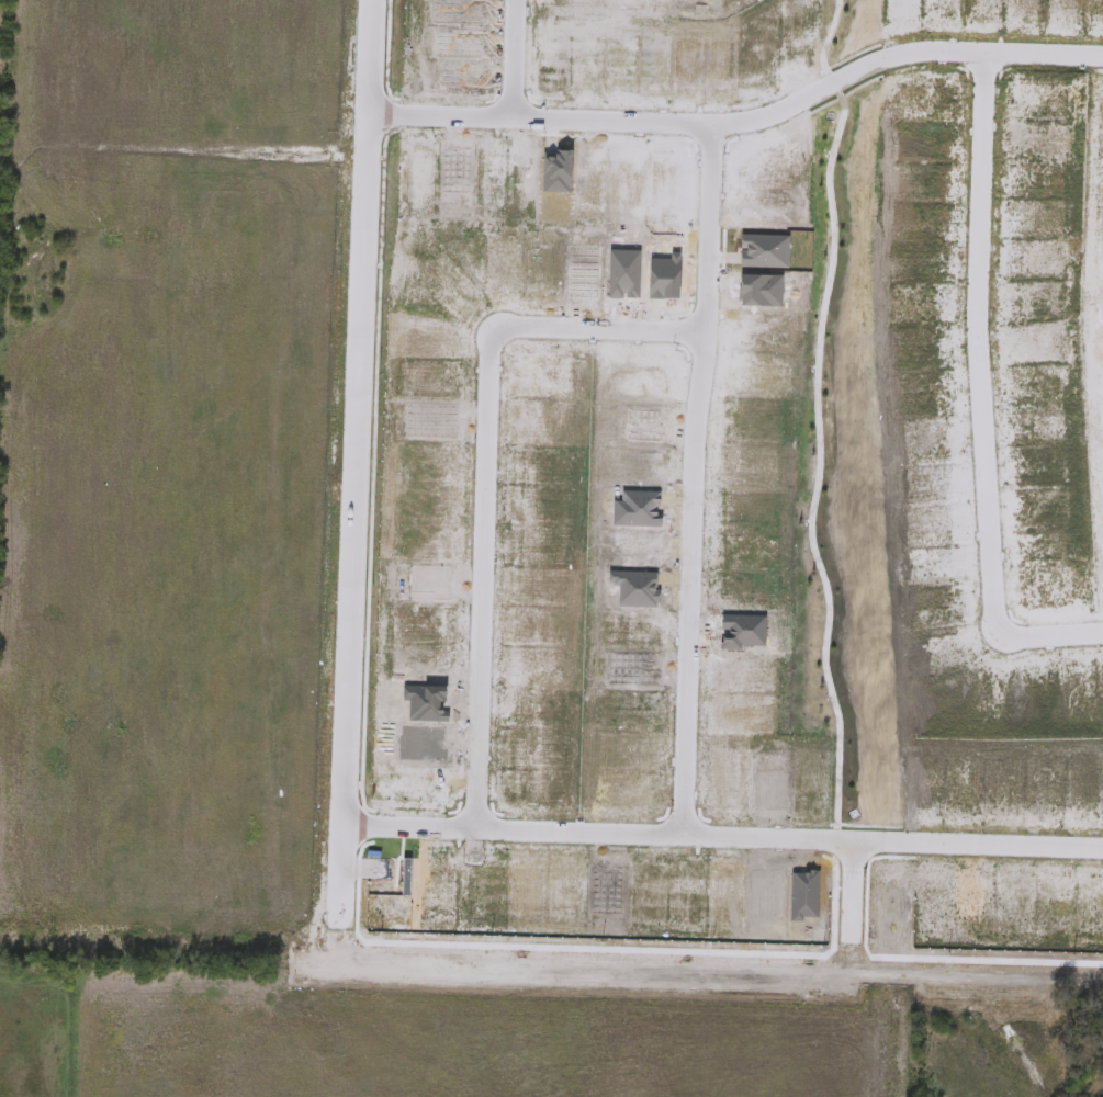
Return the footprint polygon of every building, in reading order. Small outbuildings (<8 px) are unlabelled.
[(680,68),(680,41),(718,41),(718,68),(680,68)]
